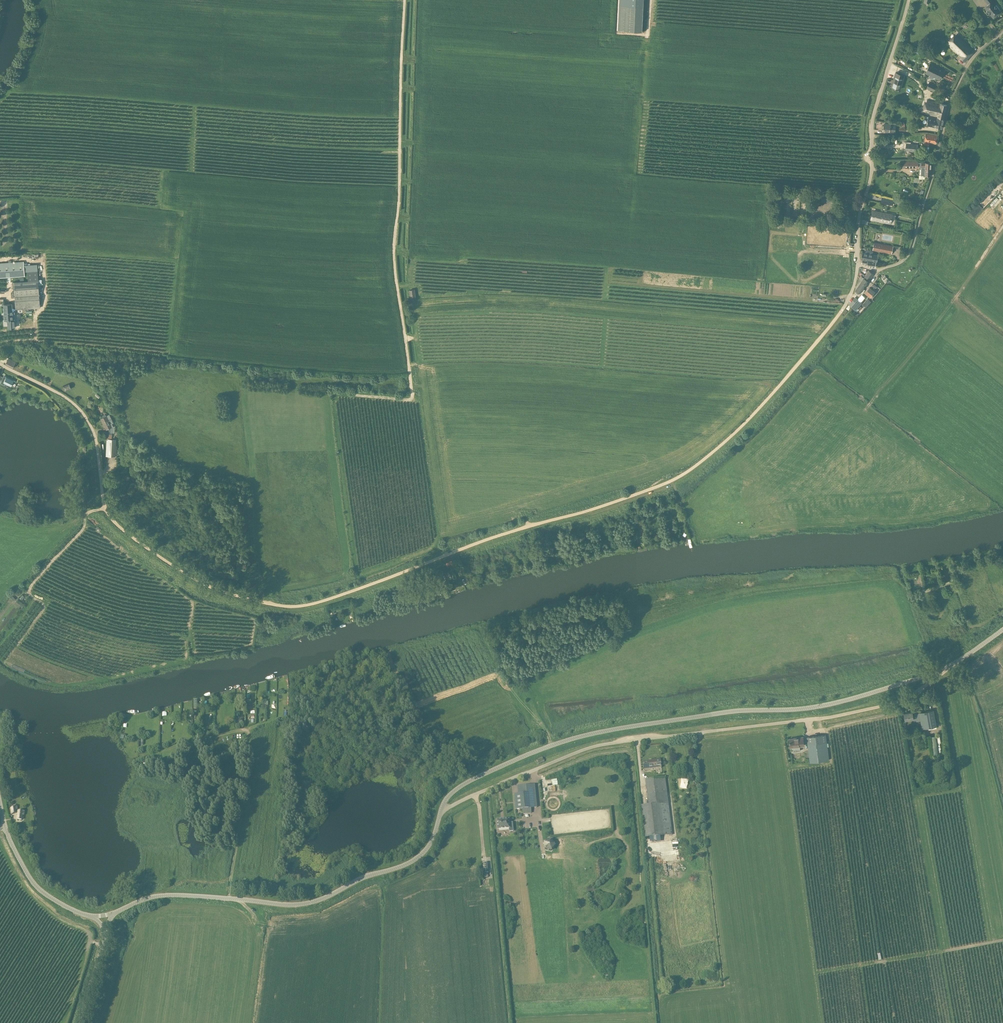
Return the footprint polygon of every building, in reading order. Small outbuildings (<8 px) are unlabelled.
[(644,0),(619,0),(618,31),(642,32),(644,0)] [(987,11),(986,12),(986,13),(987,14),(988,15),(989,15),(990,14),(993,17),(1000,11),(995,5),(996,4),(993,0),(984,0),(988,5),(985,7),(987,10),(987,11)] [(960,58),(965,62),(974,52),(974,51),(958,35),(949,45),(958,54),(959,53),(962,56),(960,58)] [(930,63),(926,73),(939,80),(944,70),(930,63)] [(901,90),(905,75),(895,72),(891,87),(901,90)] [(929,82),(927,88),(934,91),(936,85),(929,82)] [(925,113),(938,116),(937,117),(944,119),(947,105),(941,103),(941,104),(929,100),(925,113)] [(927,125),(935,127),(942,128),(944,119),(937,117),(937,118),(934,117),(934,116),(929,115),(929,116),(928,116),(927,125)] [(906,131),(904,121),(897,122),(898,132),(906,131)] [(884,131),(890,132),(890,131),(893,131),(893,132),(896,132),(896,124),(894,124),(893,125),(891,125),(891,124),(884,124),(884,126),(882,125),(882,129),(884,129),(884,131)] [(925,142),(924,146),(929,147),(930,142),(936,143),(937,135),(926,134),(925,142)] [(918,144),(908,143),(907,151),(913,152),(914,150),(917,150),(918,144)] [(918,161),(918,162),(918,166),(920,166),(920,167),(921,167),(921,175),(919,175),(919,179),(925,179),(925,176),(930,176),(931,176),(932,163),(931,163),(925,162),(922,162),(922,161),(918,161)] [(992,201),(998,192),(993,188),(985,197),(987,198),(986,199),(988,201),(990,199),(992,201)] [(829,202),(830,194),(822,194),(822,202),(829,202)] [(891,218),(872,214),(871,222),(871,223),(889,226),(891,218)] [(892,254),(893,246),(875,242),(873,250),(892,254)] [(861,259),(868,260),(877,262),(878,255),(862,252),(861,259)] [(0,263),(0,278),(25,277),(24,272),(28,271),(27,263),(24,263),(24,261),(0,263)] [(39,295),(38,280),(38,271),(27,272),(28,281),(14,282),(15,296),(16,310),(40,308),(39,295)] [(862,281),(866,284),(874,274),(869,271),(864,278),(863,277),(864,275),(862,274),(861,276),(862,276),(859,279),(862,281)] [(866,284),(862,281),(857,287),(858,288),(856,290),(857,291),(856,292),(859,294),(862,291),(866,284)] [(871,298),(875,291),(869,287),(865,294),(871,298)] [(855,297),(849,304),(856,310),(863,302),(855,297)] [(868,298),(862,304),(866,307),(871,301),(868,298)] [(4,304),(4,315),(12,315),(12,304),(4,304)] [(16,362),(9,358),(5,365),(12,368),(16,362)] [(0,375),(0,380),(1,381),(0,383),(0,385),(5,387),(7,384),(14,387),(17,381),(4,375),(3,376),(0,375)] [(105,432),(105,438),(112,438),(112,432),(112,427),(113,426),(112,423),(113,422),(112,419),(109,420),(107,416),(106,416),(106,415),(105,414),(103,415),(102,416),(103,417),(100,419),(102,422),(104,427),(106,430),(109,428),(109,432),(105,432)] [(107,456),(116,457),(116,454),(118,454),(118,449),(117,449),(117,446),(116,445),(116,439),(108,439),(107,456)] [(919,713),(920,717),(922,729),(928,728),(928,730),(937,728),(936,726),(933,710),(919,713)] [(905,720),(920,717),(919,713),(913,714),(912,712),(904,713),(905,720)] [(826,735),(807,737),(810,762),(829,760),(826,735)] [(937,735),(929,736),(932,756),(940,754),(937,735)] [(800,751),(799,746),(804,745),(803,738),(789,740),(790,747),(793,747),(794,751),(800,751)] [(661,768),(660,759),(643,761),(644,770),(661,768)] [(648,805),(646,805),(650,838),(672,835),(665,777),(645,780),(648,805)] [(686,790),(689,781),(682,778),(679,787),(686,790)] [(537,808),(535,792),(535,784),(517,786),(518,794),(514,794),(515,810),(520,809),(531,808),(537,808)] [(509,831),(513,831),(512,822),(509,823),(509,820),(509,819),(497,820),(497,821),(497,829),(509,828),(509,831)] [(551,839),(544,843),(549,848),(557,848),(559,843),(551,839)]
